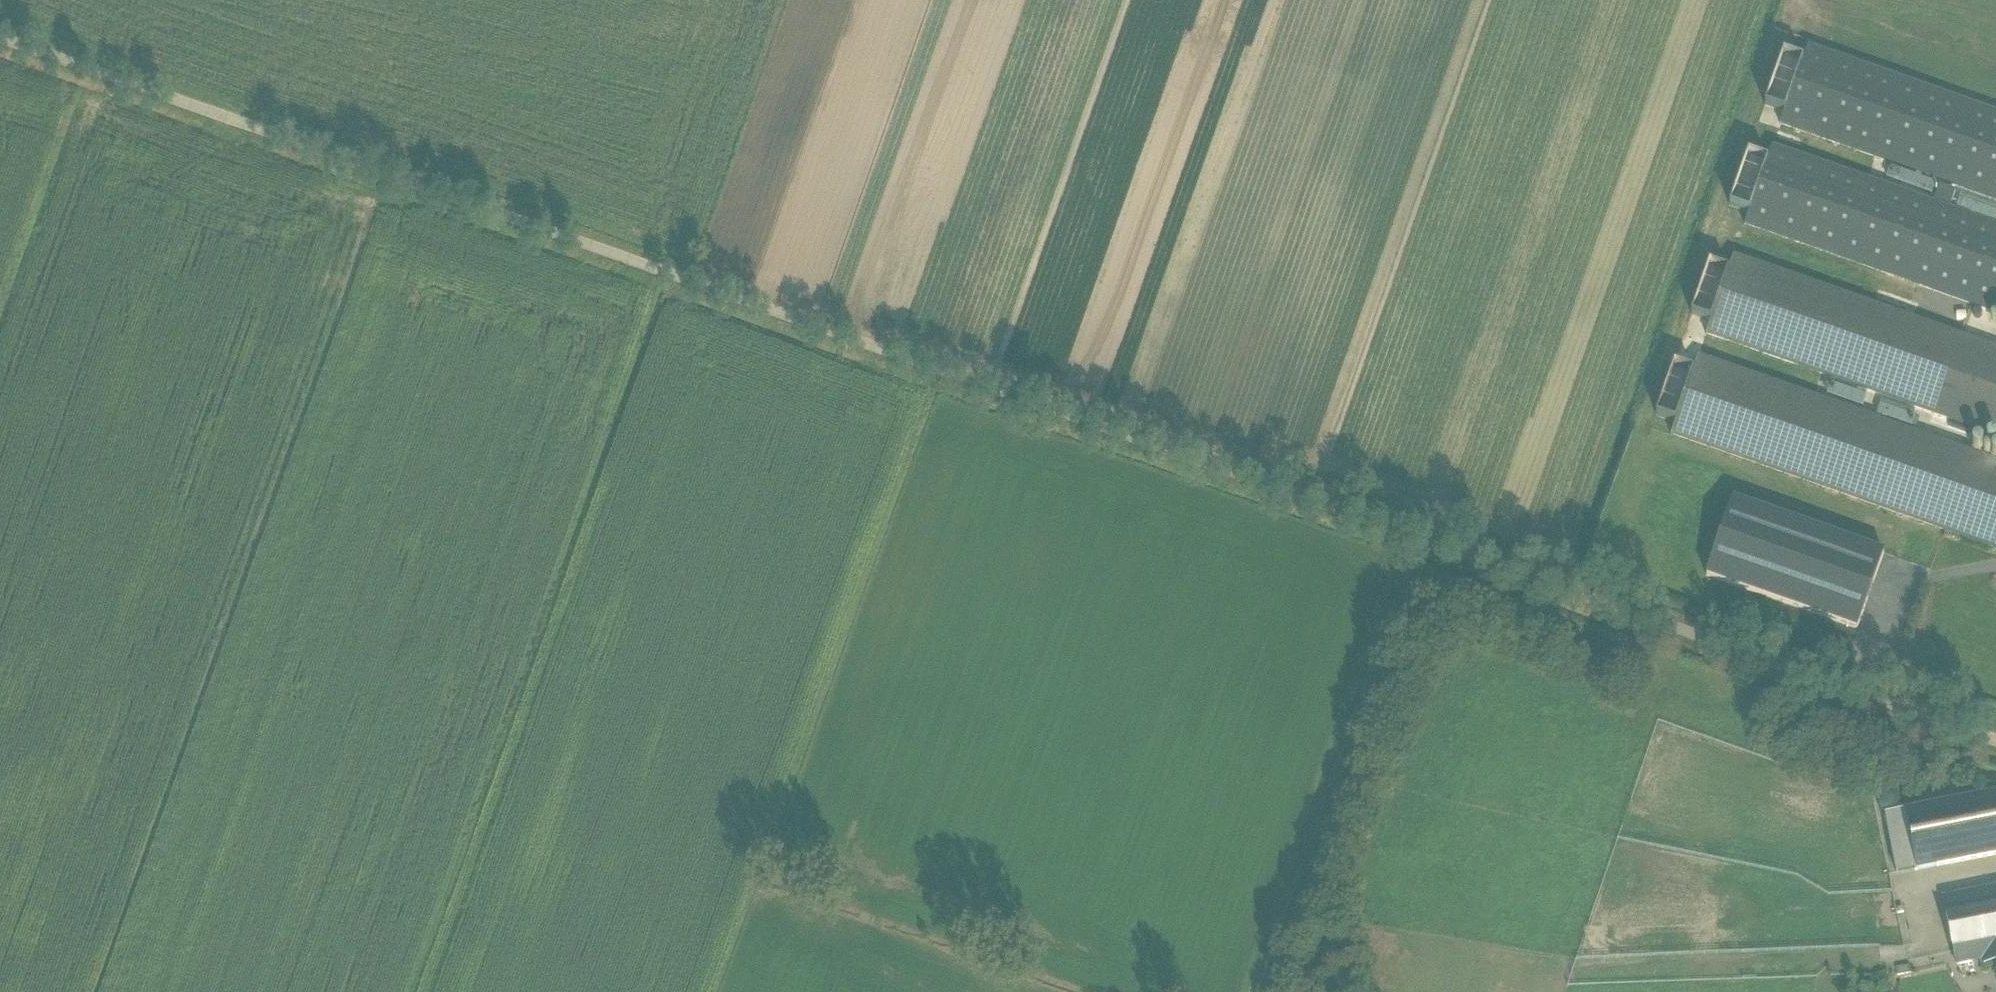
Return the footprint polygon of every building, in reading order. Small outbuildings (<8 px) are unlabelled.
[(1995,325),(1995,100),(1810,43),(1786,121),(1917,161),(1910,182),(1777,141),(1757,205),(1774,210),(1768,229),(1995,299),(1988,323),(1995,325)] [(1726,255),(1697,336),(1995,440),(1995,349),(1726,255)] [(1995,548),(1995,447),(1991,460),(1693,356),(1666,433),(1995,548)] [(1885,553),(1730,500),(1703,581),(1858,633),(1885,553)] [(1904,816),(1918,875),(1995,857),(1995,795),(1904,816)] [(1936,899),(1950,967),(1982,961),(1988,991),(1995,991),(1995,887),(1936,899)]
